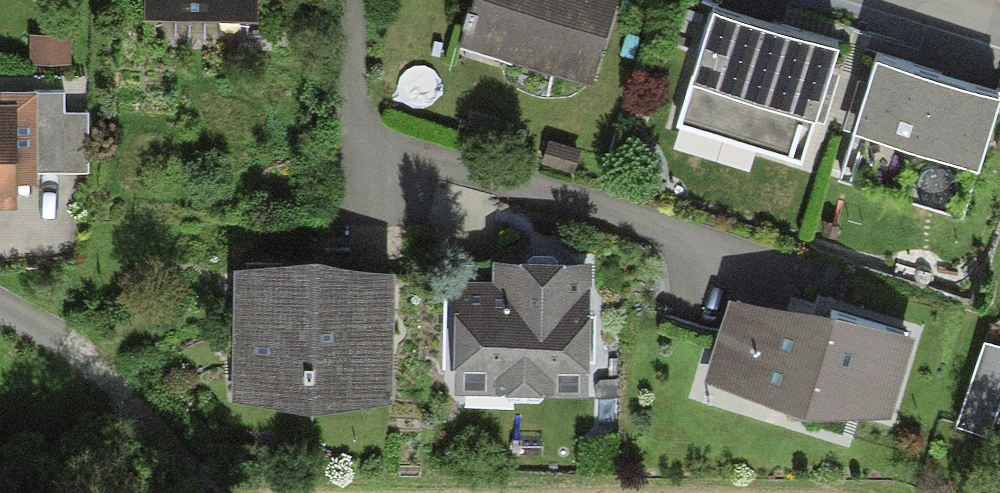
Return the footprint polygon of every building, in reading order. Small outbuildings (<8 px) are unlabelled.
[(146,12),(257,14),(258,0),(146,0),(146,12)] [(464,31),(586,69),(607,0),(473,0),(464,31)] [(765,0),(712,0),(677,107),(801,147),(841,25),(765,0)] [(69,34),(26,35),(26,67),(69,66),(69,34)] [(878,41),(839,168),(965,206),(999,91),(999,78),(878,41)] [(0,94),(0,195),(17,195),(16,179),(41,178),(41,167),(89,166),(88,107),(63,107),(62,83),(8,84),(8,93),(0,94)] [(387,248),(238,248),(238,394),(386,395),(387,248)] [(504,295),(453,295),(453,386),(588,386),(588,253),(503,253),(504,295)] [(833,289),(730,283),(702,370),(804,400),(888,403),(912,321),(833,289)] [(960,428),(992,437),(999,408),(999,345),(985,341),(960,428)]
